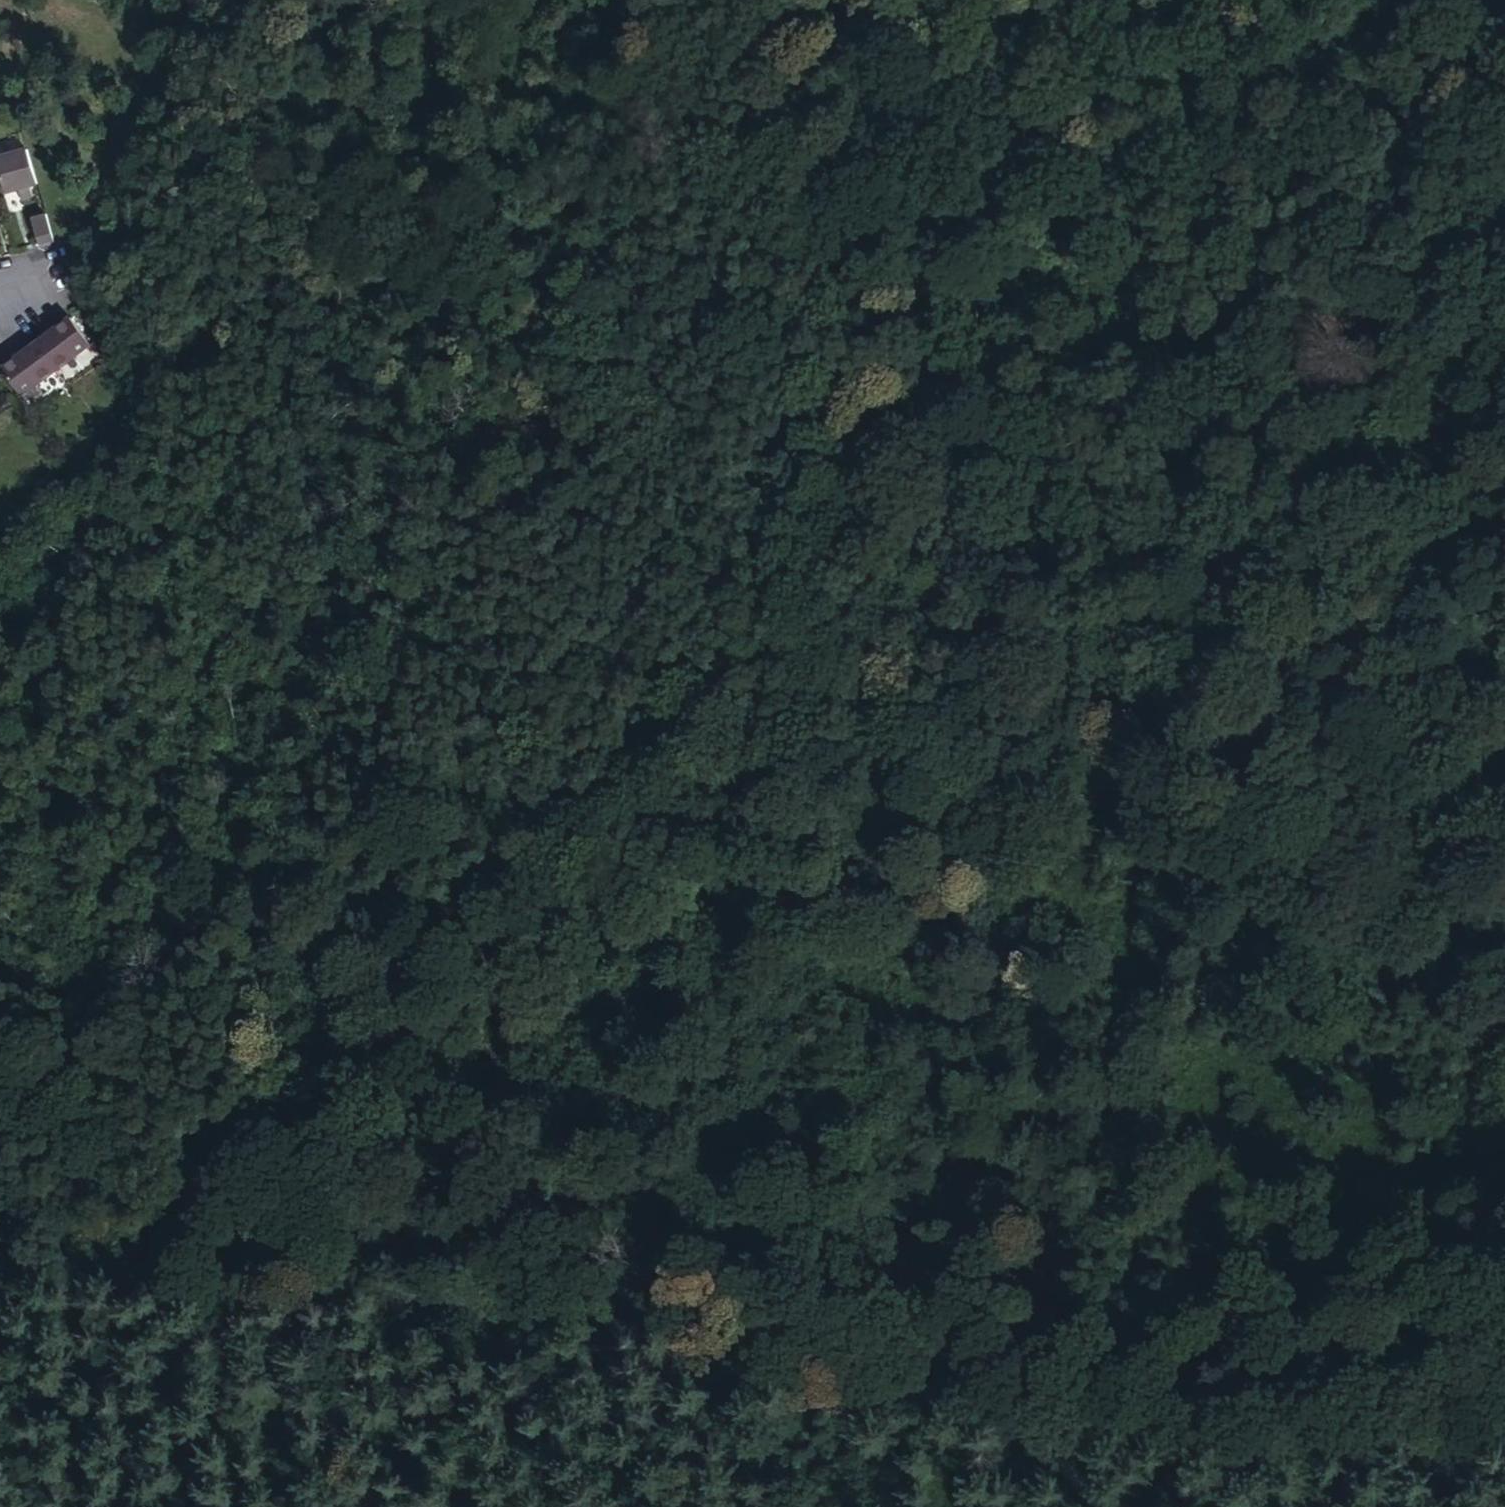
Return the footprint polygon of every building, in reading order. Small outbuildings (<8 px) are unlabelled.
[(28,148),(0,156),(0,169),(7,192),(21,188),(24,197),(34,194),(31,185),(39,182),(28,148)] [(41,245),(57,241),(48,213),(33,217),(41,245)] [(36,343),(56,369),(91,344),(71,317),(58,328),(47,336),(36,343)] [(42,331),(47,336),(58,328),(54,323),(42,331)] [(21,395),(56,369),(36,343),(27,349),(15,358),(2,367),(21,395)] [(15,358),(27,349),(24,344),(11,352),(15,358)]
